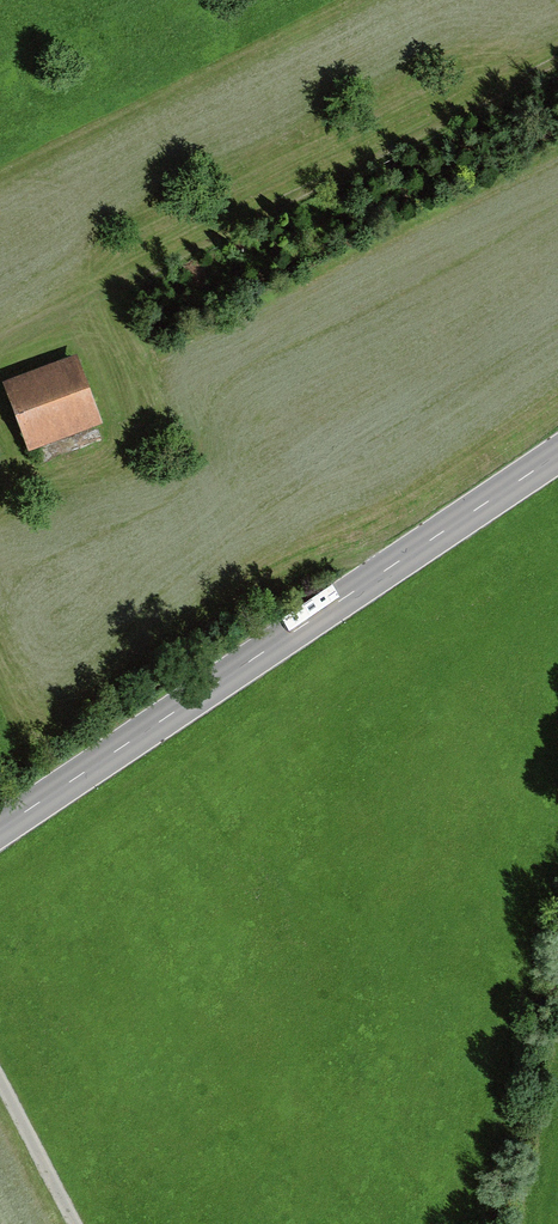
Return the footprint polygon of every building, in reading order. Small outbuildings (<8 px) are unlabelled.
[(79,359),(7,384),(31,451),(103,426),(79,359)]
